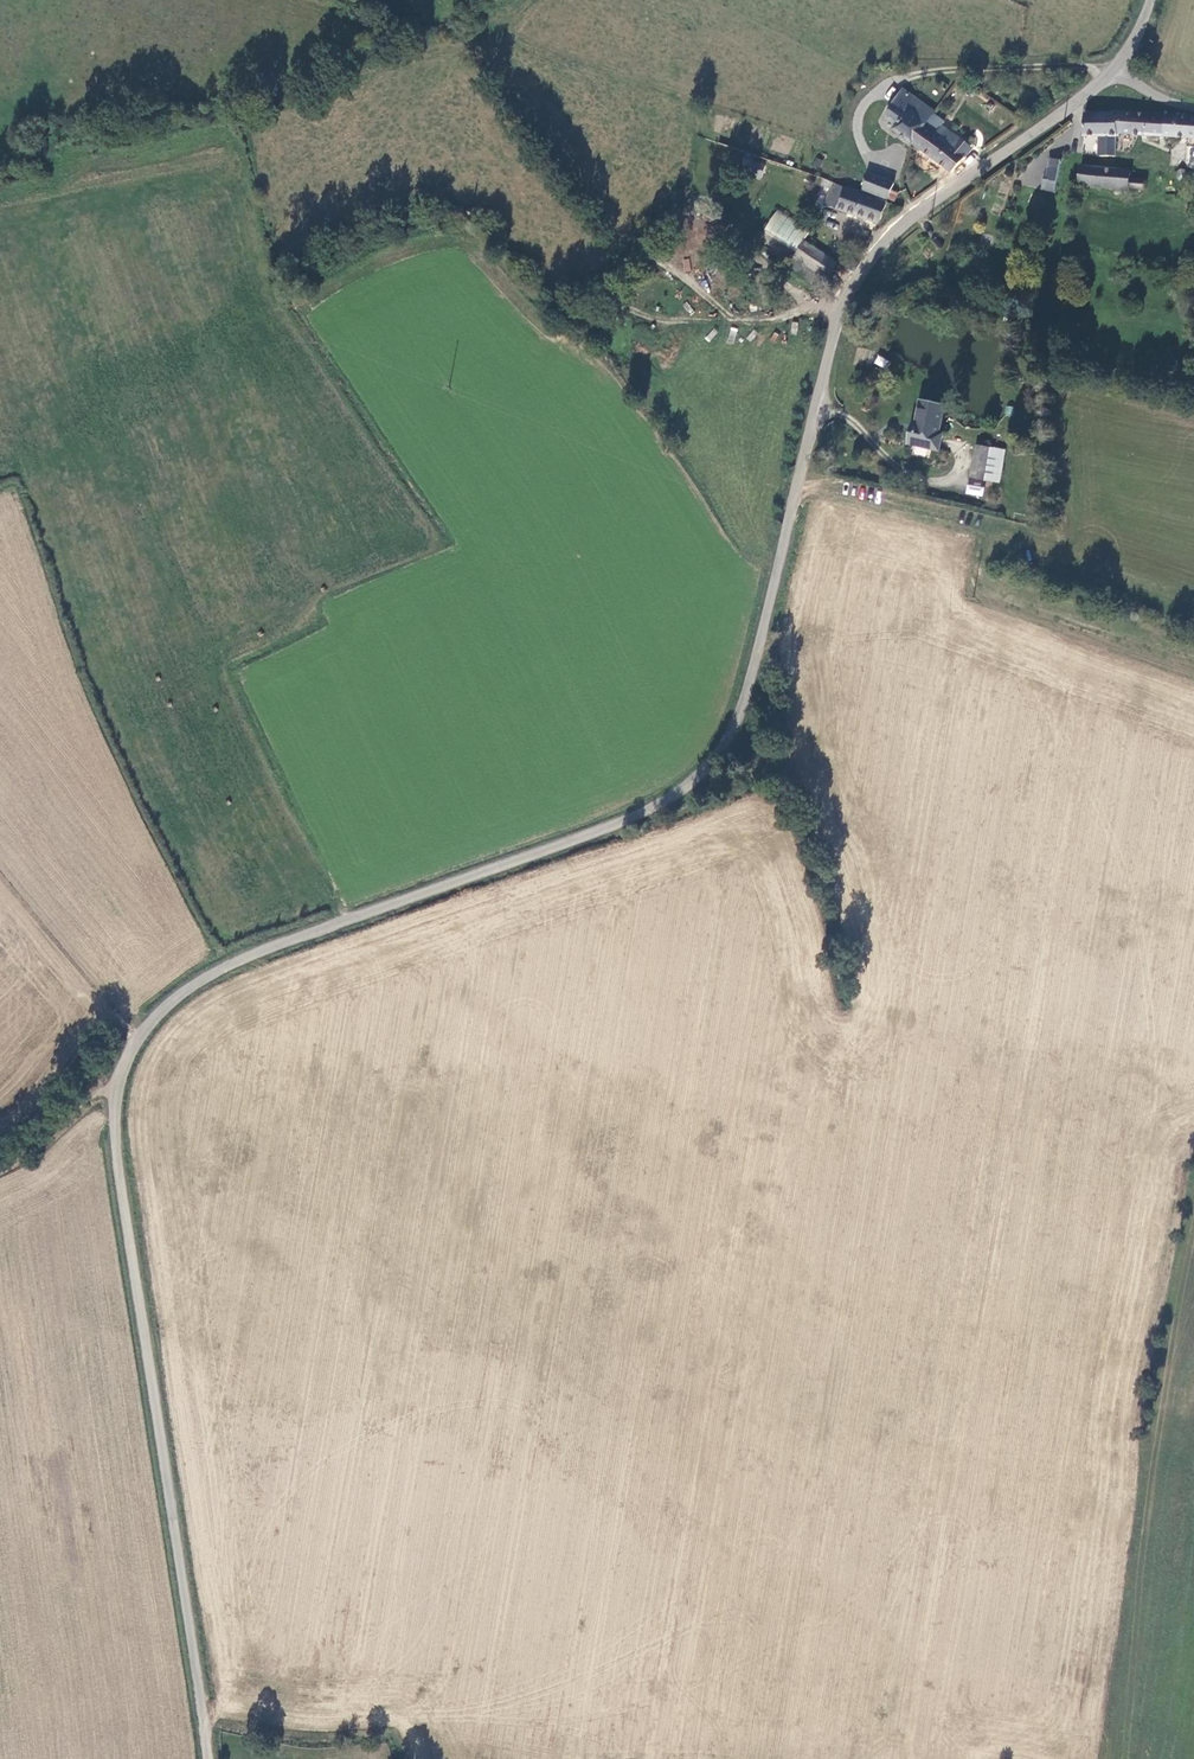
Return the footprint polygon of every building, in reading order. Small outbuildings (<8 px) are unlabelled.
[(891,106),(888,119),(898,125),(894,131),(914,145),(925,127),(935,112),(903,89),(891,106)] [(1170,111),(1120,111),(1120,112),(1119,136),(1122,136),(1122,135),(1193,139),(1193,115),(1170,111)] [(1087,114),(1086,135),(1102,136),(1101,156),(1118,157),(1118,142),(1119,136),(1120,112),(1087,114)] [(914,145),(954,172),(976,152),(951,134),(941,138),(925,127),(914,145)] [(747,155),(742,170),(759,176),(764,160),(747,155)] [(1064,162),(1052,159),(1047,180),(1059,182),(1064,162)] [(1117,171),(1084,167),(1081,184),(1131,189),(1131,187),(1144,188),(1145,180),(1132,178),(1132,172),(1117,171)] [(1188,176),(1187,174),(1187,173),(1185,171),(1184,171),(1182,171),(1180,171),(1179,173),(1178,174),(1178,177),(1179,179),(1181,180),(1183,180),(1184,180),(1185,179),(1187,178),(1188,176)] [(898,201),(900,194),(893,192),(895,185),(869,176),(864,191),(898,201)] [(1047,180),(1046,179),(1043,190),(1057,192),(1059,182),(1047,180)] [(875,198),(837,184),(828,205),(883,225),(890,204),(875,198)] [(763,232),(796,250),(808,227),(774,210),(763,232)] [(833,259),(810,243),(794,269),(817,284),(833,259)] [(845,267),(833,259),(817,284),(829,291),(845,267)] [(734,344),(737,328),(730,326),(727,342),(734,344)] [(884,368),(888,360),(878,355),(874,363),(884,368)] [(922,400),(917,423),(911,446),(937,451),(941,434),(947,405),(922,400)] [(911,446),(917,423),(913,423),(907,445),(911,446)] [(977,446),(975,459),(971,477),(996,481),(1001,450),(977,446)] [(983,496),(984,485),(966,484),(965,495),(983,496)] [(867,500),(867,487),(856,486),(856,499),(867,500)]
